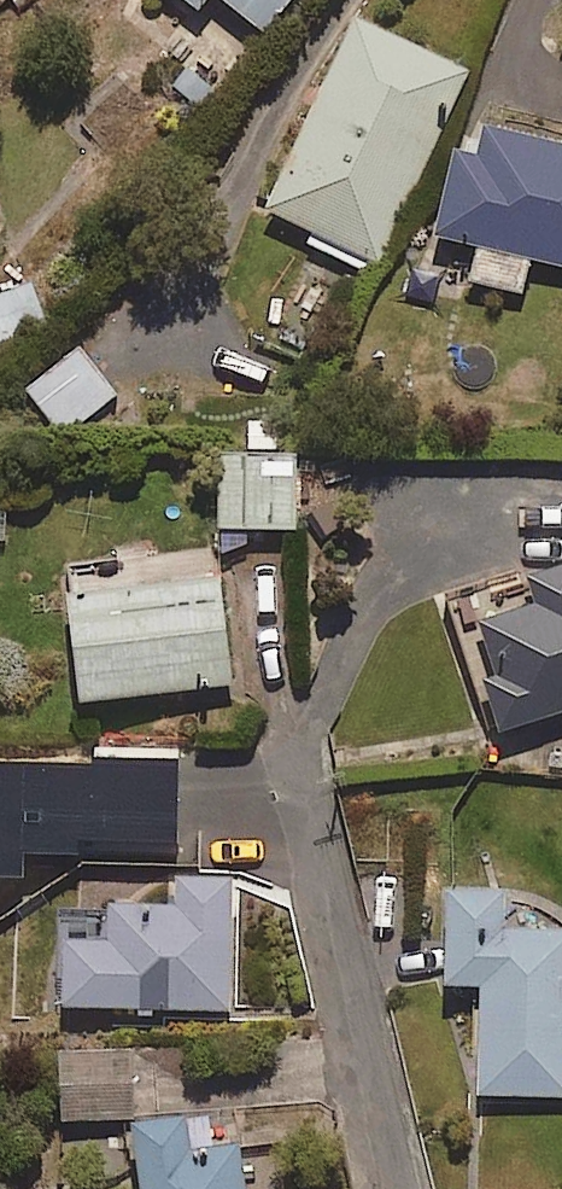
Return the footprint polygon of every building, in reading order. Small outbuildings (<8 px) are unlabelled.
[(195,8),(201,0),(184,0),(195,8)] [(288,0),(225,0),(264,31),(288,0)] [(378,265),(468,69),(355,17),(265,212),(378,265)] [(489,124),(482,153),(456,147),(435,231),(479,242),(470,280),(522,293),(531,258),(561,265),(561,143),(489,124)] [(50,328),(30,280),(0,293),(0,349),(50,328)] [(57,441),(117,394),(79,346),(19,393),(57,441)] [(295,528),(296,422),(249,421),(249,452),(220,452),(219,528),(295,528)] [(561,709),(561,563),(526,574),(536,603),(478,622),(495,675),(485,678),(501,729),(561,709)] [(79,701),(232,683),(220,577),(67,594),(79,701)] [(181,748),(96,745),(95,767),(0,764),(0,877),(24,878),(24,853),(177,858),(181,748)] [(229,1010),(232,876),(170,875),(170,904),(110,902),(109,938),(65,937),(63,1006),(229,1010)] [(505,893),(448,891),(444,984),(483,985),(479,1094),(561,1097),(561,930),(504,928),(505,893)] [(134,1117),(131,1052),(58,1056),(62,1121),(134,1117)] [(208,1114),(134,1123),(142,1188),(245,1188),(240,1147),(212,1151),(208,1114)]
